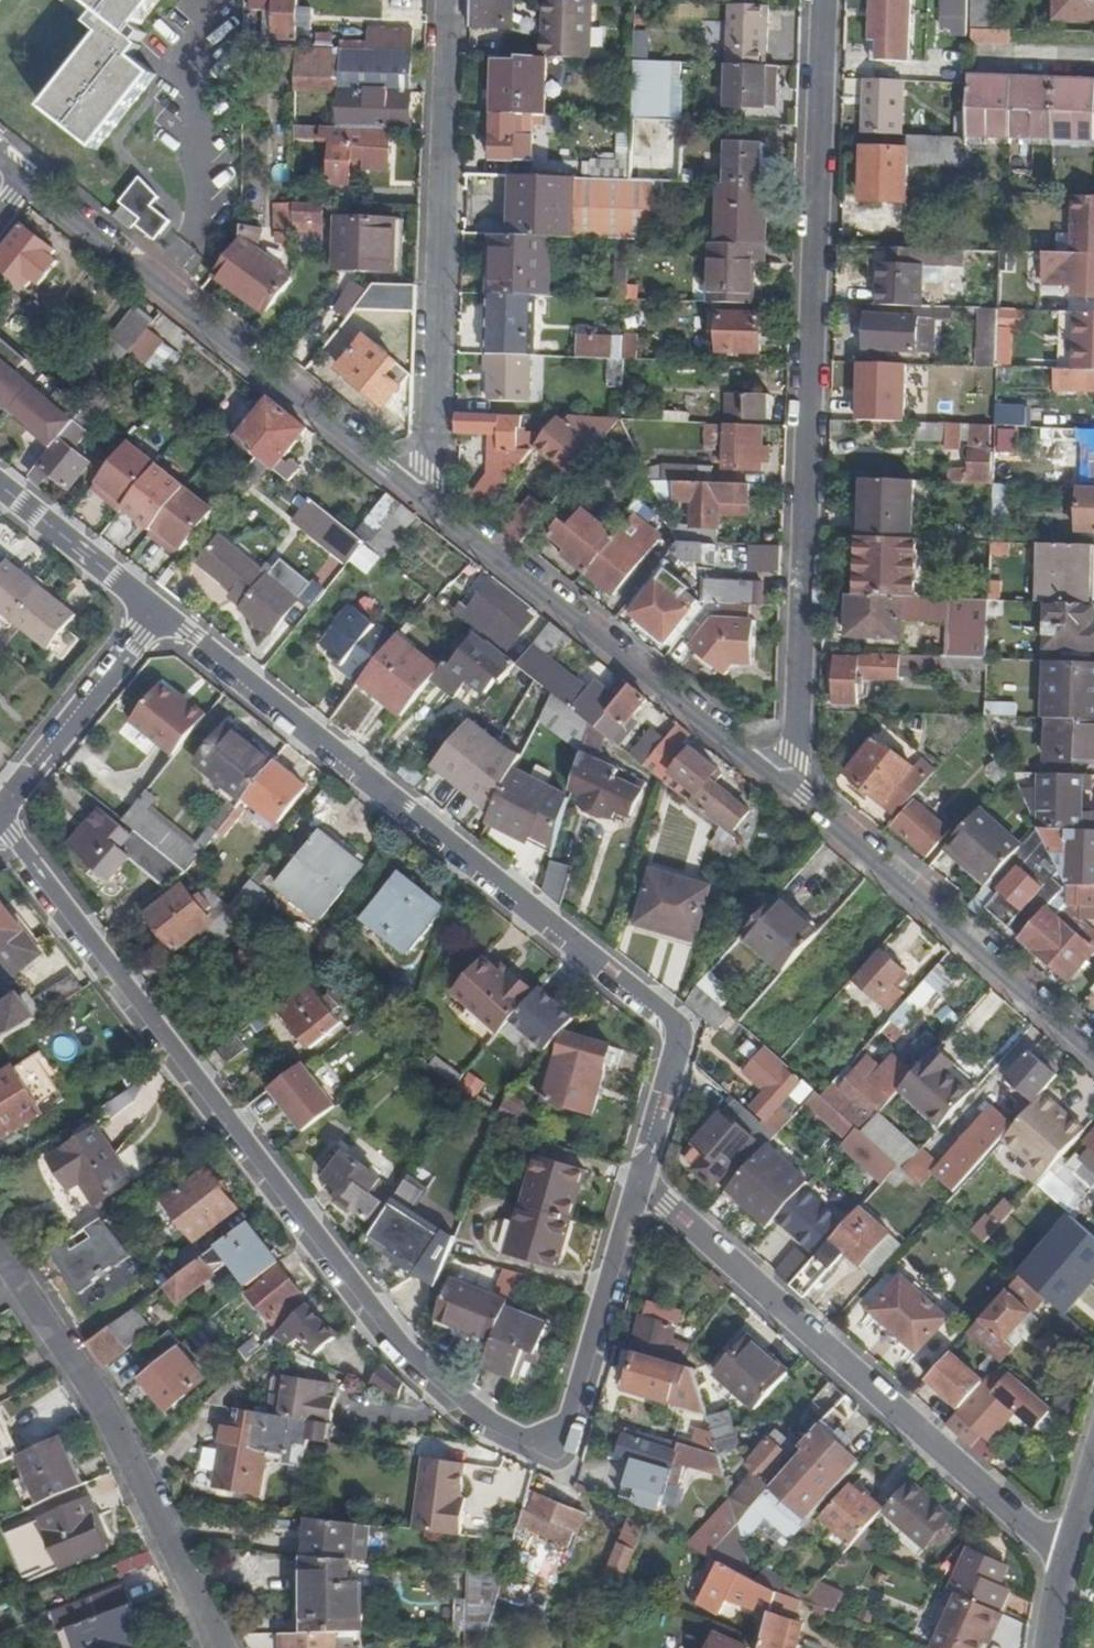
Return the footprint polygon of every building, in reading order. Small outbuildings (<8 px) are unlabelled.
[(156,75),(134,57),(144,45),(140,42),(148,32),(139,25),(159,0),(87,0),(100,10),(91,23),(104,33),(44,108),(97,150),(156,75)] [(298,10),(299,0),(253,0),(253,13),(268,14),(267,43),(297,44),(298,31),(298,10)] [(472,31),(503,32),(504,16),(512,16),(513,0),(473,0),(472,31)] [(895,65),(897,10),(913,11),(913,0),(875,0),(873,65),(895,65)] [(972,33),(972,0),(941,0),(940,19),(941,20),(952,20),(951,38),(971,39),(972,33)] [(999,33),(1000,0),(972,0),(972,33),(999,33)] [(1057,21),(1093,22),(1093,0),(1058,0),(1057,21)] [(550,62),(592,64),(594,4),(546,1),(543,62),(550,62)] [(312,10),(298,10),(298,31),(312,31),(312,10)] [(770,11),(732,10),(729,69),(732,70),(768,71),(769,38),(766,38),(766,27),(770,27),(770,11)] [(512,32),(512,16),(504,16),(503,32),(512,32)] [(244,33),(244,50),(256,50),(256,33),(244,33)] [(370,54),(416,56),(417,35),(371,33),(370,54)] [(314,42),(313,52),(343,53),(344,44),(314,42)] [(344,44),(343,53),(364,54),(364,44),(344,44)] [(244,50),(244,69),(289,71),(289,78),(296,78),(296,51),(256,50),(244,50)] [(296,51),(296,78),(295,94),(341,94),(339,131),(392,133),(412,133),(416,56),(370,54),(364,54),(343,53),(313,52),(296,51)] [(547,122),(550,62),(543,62),(519,61),(519,66),(498,65),(496,120),(534,122),(547,122)] [(682,68),(635,66),(633,126),(634,126),(669,127),(670,88),(681,89),(682,68)] [(768,71),(732,70),(731,96),(738,96),(737,111),(766,112),(767,98),(778,99),(779,71),(768,71)] [(970,81),(970,87),(969,122),(968,140),(1010,141),(1010,148),(1012,148),(1013,141),(1054,143),(1054,149),(1056,149),(1056,143),(1093,144),(1093,85),(970,81)] [(904,139),(906,84),(867,83),(865,137),(904,139)] [(680,128),(681,89),(670,88),(669,127),(680,128)] [(533,166),(534,122),(496,120),(494,163),(533,166)] [(968,141),(968,140),(969,122),(956,121),(956,141),(968,141)] [(566,139),(567,123),(549,123),(549,139),(566,139)] [(669,127),(634,126),(632,161),(631,185),(655,186),(682,187),(685,128),(680,128),(669,127)] [(295,129),(295,143),(322,144),(322,130),(295,129)] [(322,130),(322,144),(333,144),(330,187),(350,188),(351,172),(366,172),(367,163),(390,164),(392,133),(339,131),(322,130)] [(908,168),(967,170),(968,141),(956,141),(909,139),(909,152),(863,151),(861,199),(887,200),(887,205),(907,206),(908,168)] [(728,163),(727,189),(769,191),(777,191),(779,164),(763,163),(764,148),(735,148),(734,163),(728,163)] [(631,185),(632,161),(621,161),(620,166),(594,166),(594,183),(631,185)] [(390,174),(390,164),(367,163),(366,172),(390,174)] [(160,198),(140,177),(121,202),(142,218),(137,225),(156,239),(170,221),(152,207),(160,198)] [(631,185),(594,183),(522,181),(519,240),(550,241),(618,244),(629,244),(653,246),(655,186),(631,185)] [(727,189),(722,188),(721,248),(767,250),(769,191),(727,189)] [(1073,196),(1071,235),(1071,236),(1075,237),(1074,254),(1093,255),(1093,197),(1073,196)] [(278,235),(293,236),(293,230),(294,208),(277,207),(278,235)] [(294,208),(293,230),(300,230),(300,226),(323,226),(323,208),(294,207),(294,208)] [(337,272),(395,275),(397,226),(339,223),(337,272)] [(32,282),(38,275),(45,279),(56,265),(50,260),(55,254),(23,228),(0,257),(0,270),(26,290),(32,282)] [(240,243),(214,277),(262,311),(286,277),(253,253),(258,248),(261,232),(240,229),(240,243)] [(1063,254),(1074,254),(1075,237),(1071,236),(1071,235),(1064,235),(1063,254)] [(550,241),(519,240),(493,239),(492,259),(496,259),(494,299),(537,300),(548,301),(550,241)] [(627,304),(629,244),(618,244),(615,304),(627,304)] [(721,248),(714,248),(712,308),(753,309),(755,268),(766,268),(767,250),(721,248)] [(913,268),(914,253),(897,252),(896,268),(881,267),(880,309),(924,311),(925,269),(913,268)] [(1093,300),(1093,256),(1044,254),(1042,287),(1071,288),(1071,299),(1093,300)] [(38,275),(32,282),(39,287),(45,279),(38,275)] [(338,306),(351,317),(360,306),(370,293),(356,283),(338,306)] [(360,306),(417,308),(418,290),(375,287),(370,293),(360,306)] [(537,300),(494,299),(490,298),(487,358),(532,361),(534,361),(537,300)] [(936,311),(924,311),(880,309),(877,309),(878,318),(867,318),(866,352),(933,355),(936,311)] [(867,309),(867,318),(878,318),(877,309),(867,309)] [(99,395),(129,358),(155,325),(138,310),(91,370),(95,373),(84,386),(97,397),(99,395)] [(978,371),(998,371),(1000,331),(1000,313),(980,312),(978,371)] [(1073,312),(1071,368),(1093,369),(1093,313),(1073,312)] [(1018,314),(1000,313),(1000,331),(1022,332),(1023,314),(1018,314)] [(762,356),(763,320),(722,318),(721,354),(762,356)] [(625,364),(625,342),(591,341),(591,330),(580,330),(578,363),(624,365),(625,364)] [(402,370),(364,339),(338,370),(385,409),(400,390),(392,384),(402,370)] [(639,342),(625,342),(625,364),(637,365),(639,342)] [(532,361),(487,358),(486,377),(491,377),(489,405),(530,406),(532,361)] [(1058,375),(1057,394),(1093,396),(1093,376),(1058,375)] [(109,403),(99,395),(97,397),(94,400),(93,403),(103,411),(109,403)] [(771,424),(772,401),(735,400),(735,406),(728,406),(727,422),(771,424)] [(231,439),(256,459),(290,417),(271,402),(243,438),(237,433),(231,439)] [(41,468),(32,479),(43,487),(51,477),(70,492),(90,466),(73,453),(105,412),(103,411),(93,403),(72,428),(41,468)] [(855,406),(854,424),(887,425),(887,407),(855,406)] [(35,420),(22,408),(1,434),(16,446),(35,420)] [(1027,412),(996,411),(996,429),(1026,430),(1027,412)] [(524,419),(458,416),(457,434),(493,436),(502,436),(501,458),(493,458),(491,475),(483,487),(498,499),(538,449),(534,444),(540,437),(525,436),(523,439),(520,438),(520,432),(524,432),(524,419)] [(256,459),(258,461),(268,469),(289,485),(296,476),(282,464),(308,432),(290,417),(256,459)] [(21,452),(41,468),(72,428),(59,419),(50,431),(43,425),(21,452)] [(622,424),(574,421),(568,429),(565,426),(556,427),(544,441),(582,473),(622,424)] [(961,428),(917,427),(917,443),(946,444),(946,454),(960,454),(961,428)] [(763,451),(763,431),(707,429),(706,455),(717,455),(717,451),(726,451),(725,475),(761,476),(762,467),(770,467),(771,452),(763,451)] [(993,488),(994,481),(992,481),(992,456),(990,456),(991,429),(972,429),(971,473),(950,473),(949,486),(993,488)] [(1035,431),(1035,444),(1090,446),(1089,452),(1093,452),(1093,433),(1035,431)] [(502,436),(493,436),(493,458),(501,458),(502,436)] [(1089,452),(1082,451),(1082,457),(1091,458),(1090,487),(1093,487),(1093,452),(1089,452)] [(1080,487),(1090,487),(1091,458),(1082,457),(1080,487)] [(258,461),(243,479),(253,486),(268,469),(258,461)] [(665,470),(646,474),(651,486),(670,486),(715,488),(715,471),(665,470)] [(253,486),(243,479),(237,486),(246,494),(253,486)] [(863,483),(861,541),(914,543),(916,485),(863,483)] [(670,486),(651,486),(660,505),(670,505),(670,486)] [(749,508),(750,489),(715,488),(670,486),(670,505),(696,507),(696,530),(720,531),(721,507),(749,508)] [(491,506),(498,499),(483,487),(477,495),(491,506)] [(1007,488),(993,488),(992,546),(1005,546),(1007,488)] [(1080,491),(1078,535),(1093,536),(1093,492),(1080,491)] [(470,505),(476,510),(483,516),(491,506),(477,495),(470,505)] [(389,496),(355,538),(366,547),(369,549),(387,527),(402,507),(389,496)] [(355,538),(312,504),(294,526),(309,537),(310,536),(334,555),(333,556),(348,568),(366,547),(355,538)] [(173,563),(202,528),(192,519),(186,525),(171,512),(166,518),(159,513),(140,536),(173,563)] [(564,525),(551,539),(569,554),(565,559),(589,578),(594,573),(621,594),(660,544),(655,533),(637,520),(619,542),(585,515),(572,530),(564,525)] [(401,538),(387,527),(369,549),(383,560),(401,538)] [(720,532),(720,531),(696,530),(671,529),(679,546),(705,548),(720,548),(720,532)] [(198,568),(236,598),(257,573),(218,543),(198,568)] [(703,567),(705,548),(679,546),(667,561),(673,565),(677,560),(685,566),(703,567)] [(1091,607),(1093,549),(1035,547),(1034,605),(1050,606),(1091,607)] [(782,577),(783,550),(753,549),(752,577),(782,577)] [(881,596),(883,563),(844,561),(843,586),(861,587),(861,594),(881,596)] [(8,564),(0,574),(0,614),(49,653),(77,620),(50,598),(45,604),(31,592),(35,586),(8,564)] [(257,573),(236,598),(248,607),(243,613),(272,637),(310,589),(281,565),(275,573),(270,569),(263,577),(257,573)] [(662,567),(652,580),(660,586),(670,573),(662,567)] [(174,578),(168,573),(157,587),(164,592),(174,578)] [(681,582),(670,573),(660,586),(635,618),(669,645),(701,605),(691,597),(698,587),(686,576),(681,582)] [(754,610),(756,610),(757,585),(706,584),(705,607),(754,610)] [(50,598),(35,586),(31,592),(45,604),(50,598)] [(490,635),(505,646),(508,647),(514,641),(516,642),(532,622),(491,588),(469,614),(465,620),(487,638),(490,635)] [(248,607),(236,598),(231,604),(243,613),(248,607)] [(987,662),(990,604),(851,599),(850,640),(902,642),(903,623),(953,625),(951,661),(987,662)] [(1091,607),(1050,606),(1048,651),(1093,653),(1093,607),(1091,607)] [(464,622),(465,620),(469,614),(460,607),(454,615),(464,622)] [(707,608),(683,637),(695,647),(692,650),(728,679),(736,668),(755,669),(757,622),(754,622),(754,610),(707,608)] [(364,682),(395,643),(354,610),(323,648),(340,662),(364,682)] [(566,637),(553,626),(532,654),(520,669),(554,696),(593,727),(599,731),(620,706),(596,688),(589,696),(544,659),(545,656),(551,656),(559,645),(566,637)] [(503,685),(518,667),(499,653),(485,641),(474,633),(441,673),(434,682),(457,700),(470,683),(488,696),(499,683),(503,685)] [(485,641),(499,653),(505,646),(490,635),(487,638),(485,641)] [(573,643),(566,637),(559,645),(567,651),(573,643)] [(441,673),(398,639),(395,643),(364,682),(363,683),(389,704),(386,707),(403,720),(434,682),(441,673)] [(943,660),(874,658),(873,663),(836,661),(835,707),(858,708),(859,681),(942,684),(943,660)] [(336,668),(359,688),(363,683),(364,682),(340,662),(336,668)] [(1050,664),(1048,722),(1051,722),(1093,724),(1093,666),(1050,664)] [(174,759),(207,717),(192,706),(190,709),(179,701),(162,686),(131,724),(174,759)] [(633,689),(620,706),(599,731),(607,738),(615,744),(626,729),(627,730),(649,702),(633,689)] [(593,727),(554,696),(543,718),(541,721),(585,755),(593,727)] [(190,709),(192,706),(182,697),(179,701),(190,709)] [(1051,722),(1050,765),(1093,767),(1093,724),(1051,722)] [(599,731),(593,727),(585,755),(573,794),(585,800),(583,809),(611,823),(617,814),(631,820),(646,789),(625,778),(626,775),(614,768),(611,770),(596,763),(607,738),(599,731)] [(684,747),(693,737),(680,727),(647,769),(733,837),(751,814),(717,786),(723,779),(718,774),(719,773),(694,752),(692,753),(684,747)] [(248,801),(276,766),(229,729),(199,768),(226,790),(245,805),(248,801)] [(887,807),(899,818),(929,783),(915,772),(878,741),(849,777),(886,808),(887,807)] [(1013,777),(1000,750),(982,764),(999,792),(1013,777)] [(309,792),(276,766),(248,801),(281,827),(309,792)] [(929,783),(935,777),(921,766),(915,772),(929,783)] [(554,857),(571,801),(515,774),(490,825),(554,857)] [(1023,798),(1039,831),(1040,832),(1067,833),(1093,833),(1093,815),(1082,814),(1081,793),(1093,793),(1093,779),(1041,778),(1041,798),(1023,798)] [(239,812),(241,809),(245,805),(226,790),(220,798),(239,812)] [(145,841),(188,876),(202,857),(137,805),(123,823),(137,834),(145,841)] [(927,861),(950,836),(915,805),(892,830),(927,861)] [(239,812),(219,836),(226,841),(247,815),(241,809),(239,812)] [(131,861),(166,892),(188,876),(145,841),(137,834),(132,839),(101,813),(70,848),(111,883),(131,861)] [(981,813),(952,846),(976,868),(973,872),(989,887),(1021,850),(981,813)] [(197,846),(206,854),(219,836),(210,829),(197,846)] [(989,887),(967,910),(979,920),(987,911),(1020,940),(1022,939),(1047,911),(1067,888),(1040,832),(1039,831),(1021,850),(989,887)] [(1067,833),(1066,882),(1074,882),(1074,888),(1093,889),(1093,833),(1067,833)] [(345,855),(322,836),(280,887),(322,922),(359,876),(341,861),(345,855)] [(544,891),(560,905),(570,871),(552,865),(544,891)] [(268,900),(277,881),(255,872),(247,891),(268,900)] [(710,892),(652,875),(637,928),(696,944),(710,892)] [(1074,888),(1071,888),(1071,908),(1072,908),(1082,909),(1082,917),(1087,924),(1093,924),(1093,889),(1074,888)] [(221,920),(203,897),(197,902),(186,889),(150,916),(178,953),(207,930),(221,920)] [(433,925),(387,890),(366,918),(411,952),(433,925)] [(231,910),(209,892),(203,897),(221,920),(207,930),(220,947),(250,925),(231,910)] [(792,970),(825,932),(783,895),(750,932),(792,970)] [(0,906),(0,961),(14,980),(43,957),(4,903),(0,906)] [(1093,953),(1093,937),(1083,928),(1087,924),(1082,917),(1082,909),(1072,908),(1067,913),(1066,913),(1059,922),(1093,953)] [(1022,939),(1071,984),(1093,957),(1093,953),(1059,922),(1047,911),(1022,939)] [(255,933),(252,927),(238,937),(240,940),(244,937),(246,940),(255,933)] [(637,928),(635,934),(694,951),(696,944),(637,928)] [(295,993),(303,987),(285,973),(293,961),(260,935),(240,960),(288,997),(292,991),(295,993)] [(908,974),(885,954),(859,984),(891,1012),(906,995),(897,986),(908,974)] [(514,1022),(537,996),(516,977),(510,983),(502,975),(487,961),(456,994),(501,1036),(514,1022)] [(508,969),(502,975),(510,983),(516,977),(508,969)] [(344,1027),(315,990),(284,1015),(314,1051),(344,1027)] [(919,990),(899,1013),(912,1024),(932,1001),(919,990)] [(988,991),(974,1013),(988,1022),(1001,1000),(988,991)] [(556,1004),(541,992),(537,996),(514,1022),(549,1053),(576,1022),(562,1010),(556,1016),(549,1010),(556,1004)] [(38,1024),(37,1022),(20,1000),(1,1015),(0,1014),(0,1047),(38,1024)] [(562,1010),(556,1004),(549,1010),(556,1016),(562,1010)] [(550,1061),(545,1077),(540,1094),(549,1097),(548,1101),(573,1108),(593,1115),(606,1073),(613,1051),(567,1036),(558,1064),(550,1061)] [(238,1038),(217,1053),(228,1068),(248,1052),(238,1038)] [(953,1069),(936,1053),(916,1076),(903,1091),(945,1128),(974,1096),(950,1074),(953,1069)] [(957,1196),(991,1158),(993,1159),(1004,1147),(1002,1145),(1017,1128),(1019,1130),(1041,1105),(1039,1102),(1060,1078),(1033,1054),(1012,1078),(1019,1085),(1012,1093),(1026,1107),(1016,1119),(1018,1121),(1014,1124),(996,1109),(941,1171),(936,1178),(957,1196)] [(37,1057),(0,1080),(0,1132),(5,1140),(65,1103),(37,1057)] [(306,1060),(270,1089),(306,1133),(342,1104),(306,1060)] [(903,1091),(916,1076),(897,1060),(874,1086),(858,1073),(844,1090),(873,1117),(888,1100),(892,1103),(903,1091)] [(447,1067),(440,1076),(458,1091),(464,1079),(447,1067)] [(809,1106),(819,1094),(806,1083),(804,1086),(789,1072),(778,1085),(772,1081),(763,1090),(768,1095),(754,1112),(769,1125),(765,1128),(779,1139),(809,1106)] [(844,1116),(824,1099),(819,1094),(809,1106),(834,1129),(844,1116)] [(523,1116),(526,1100),(506,1096),(503,1112),(523,1116)] [(1041,1105),(1019,1130),(1008,1143),(1034,1166),(1027,1174),(1041,1187),(1089,1133),(1048,1097),(1041,1105)] [(873,1117),(877,1120),(880,1117),(892,1103),(888,1100),(873,1117)] [(768,1151),(779,1139),(765,1128),(739,1104),(701,1147),(703,1149),(692,1161),(701,1169),(698,1173),(718,1190),(760,1144),(768,1151)] [(860,1131),(844,1116),(834,1129),(850,1143),(860,1131)] [(877,1120),(864,1134),(901,1167),(902,1169),(906,1172),(922,1154),(880,1117),(877,1120)] [(135,1184),(98,1130),(50,1161),(70,1193),(82,1185),(97,1208),(135,1184)] [(864,1134),(860,1131),(850,1143),(845,1148),(886,1183),(901,1167),(864,1134)] [(1012,1155),(1004,1147),(993,1159),(959,1198),(947,1211),(957,1219),(962,1214),(981,1231),(976,1237),(988,1247),(995,1239),(1018,1212),(1000,1196),(997,1200),(985,1214),(971,1202),(983,1189),(1012,1155)] [(381,1177),(346,1150),(325,1177),(342,1189),(334,1199),(345,1207),(349,1202),(369,1217),(383,1200),(371,1190),(381,1177)] [(809,1188),(768,1151),(731,1192),(773,1229),(781,1221),(802,1196),(809,1188)] [(933,1164),(922,1154),(906,1172),(911,1176),(916,1181),(933,1164)] [(586,1173),(539,1158),(524,1208),(523,1208),(508,1258),(558,1272),(586,1173)] [(419,1203),(435,1174),(416,1164),(400,1194),(419,1203)] [(936,1178),(941,1171),(933,1164),(916,1181),(928,1192),(942,1205),(947,1211),(959,1198),(957,1196),(936,1178)] [(906,1172),(902,1169),(891,1181),(899,1188),(911,1176),(906,1172)] [(220,1250),(249,1227),(239,1214),(240,1213),(209,1174),(167,1206),(196,1246),(209,1236),(220,1250)] [(997,1200),(983,1189),(971,1202),(985,1214),(997,1200)] [(1047,1194),(1039,1189),(1029,1201),(1036,1206),(1047,1194)] [(731,1192),(727,1197),(769,1234),(773,1229),(731,1192)] [(397,1195),(367,1241),(438,1284),(459,1233),(397,1195)] [(815,1208),(802,1196),(781,1221),(816,1252),(842,1222),(829,1210),(822,1217),(814,1209),(815,1208)] [(813,1267),(792,1289),(806,1302),(847,1257),(864,1271),(893,1238),(864,1211),(813,1267)] [(1034,1219),(1031,1216),(1025,1222),(1029,1225),(1019,1237),(1048,1263),(1071,1238),(1042,1211),(1034,1219)] [(106,1220),(54,1254),(82,1297),(134,1263),(106,1220)] [(173,1286),(167,1291),(181,1309),(219,1280),(218,1277),(233,1266),(252,1289),(280,1266),(249,1227),(220,1250),(173,1286)] [(874,1280),(903,1247),(893,1238),(864,1271),(874,1280)] [(995,1239),(988,1247),(993,1251),(1000,1243),(995,1239)] [(799,1254),(778,1276),(792,1289),(813,1267),(799,1254)] [(1024,1278),(1031,1285),(1038,1277),(1016,1258),(1009,1265),(1024,1278)] [(302,1296),(282,1272),(250,1298),(276,1330),(282,1324),(288,1329),(305,1312),(296,1302),(302,1296)] [(518,1316),(533,1281),(524,1278),(522,1277),(510,1308),(496,1343),(485,1370),(515,1382),(526,1354),(538,1359),(550,1329),(518,1316)] [(1034,1317),(1048,1301),(1031,1285),(1024,1278),(971,1337),(1004,1367),(1043,1325),(1034,1317)] [(948,1323),(905,1284),(875,1316),(920,1356),(948,1323)] [(442,1322),(496,1343),(510,1308),(456,1287),(442,1322)] [(273,1343),(291,1352),(304,1342),(317,1358),(337,1342),(309,1308),(305,1312),(288,1329),(273,1343)] [(650,1309),(647,1320),(675,1329),(681,1331),(683,1319),(650,1309)] [(126,1322),(140,1343),(151,1334),(136,1314),(126,1322)] [(667,1363),(671,1345),(675,1329),(647,1320),(638,1355),(667,1363)] [(90,1349),(106,1373),(142,1345),(140,1343),(126,1322),(90,1349)] [(213,1323),(191,1342),(201,1353),(223,1336),(213,1323)] [(160,1368),(180,1351),(182,1349),(173,1338),(151,1356),(160,1368)] [(758,1413),(791,1376),(752,1341),(719,1378),(758,1413)] [(239,1355),(249,1368),(259,1357),(250,1345),(239,1355)] [(679,1366),(692,1350),(671,1345),(667,1363),(679,1366)] [(160,1368),(143,1382),(169,1415),(206,1384),(180,1351),(160,1368)] [(708,1414),(695,1371),(679,1366),(667,1363),(638,1355),(628,1391),(708,1414)] [(963,1412),(986,1387),(954,1358),(931,1383),(963,1412)] [(400,1404),(405,1387),(384,1366),(369,1389),(400,1404)] [(1006,1371),(1003,1368),(986,1387),(963,1412),(948,1428),(970,1448),(983,1436),(989,1441),(1032,1394),(1015,1379),(1006,1389),(998,1381),(1006,1371)] [(279,1421),(329,1428),(332,1429),(336,1401),(329,1400),(331,1388),(287,1381),(279,1421)] [(0,1405),(0,1465),(24,1454),(1,1404),(0,1405)] [(715,1438),(736,1430),(731,1413),(709,1419),(715,1438)] [(307,1469),(309,1462),(311,1445),(326,1447),(329,1428),(279,1421),(235,1414),(232,1427),(218,1425),(207,1493),(212,1493),(239,1497),(262,1500),(269,1456),(289,1459),(288,1466),(307,1469)] [(743,1452),(736,1430),(715,1438),(720,1458),(743,1452)] [(805,1529),(861,1466),(820,1430),(803,1449),(808,1453),(775,1489),(804,1515),(798,1521),(805,1529)] [(687,1466),(726,1478),(721,1458),(630,1432),(623,1457),(651,1466),(641,1502),(663,1509),(670,1486),(681,1488),(687,1466)] [(740,1528),(775,1489),(808,1453),(803,1449),(802,1448),(799,1452),(779,1434),(749,1468),(758,1475),(733,1503),(740,1528)] [(20,1460),(41,1508),(82,1491),(69,1458),(61,1440),(20,1460)] [(413,1460),(436,1463),(439,1445),(416,1441),(413,1460)] [(436,1463),(478,1469),(481,1451),(439,1445),(436,1463)] [(978,1456),(986,1462),(991,1456),(984,1450),(978,1456)] [(74,1456),(69,1458),(82,1491),(87,1489),(74,1456)] [(930,1500),(912,1483),(886,1513),(928,1552),(951,1526),(926,1504),(930,1500)] [(526,1512),(531,1493),(500,1489),(491,1542),(516,1545),(520,1532),(526,1512)] [(856,1489),(850,1496),(863,1507),(868,1501),(856,1489)] [(212,1493),(211,1500),(238,1505),(239,1497),(212,1493)] [(546,1494),(544,1500),(553,1504),(555,1498),(546,1494)] [(840,1533),(856,1547),(871,1530),(886,1513),(871,1499),(868,1501),(863,1507),(850,1496),(826,1521),(840,1533)] [(533,1514),(526,1512),(520,1532),(526,1534),(527,1531),(572,1549),(578,1534),(581,1534),(588,1518),(553,1504),(544,1500),(540,1499),(533,1514)] [(44,1522),(61,1563),(106,1547),(100,1532),(96,1521),(101,1520),(93,1502),(44,1522)] [(692,1551),(711,1561),(730,1540),(740,1528),(733,1503),(692,1551)] [(105,1530),(101,1520),(96,1521),(100,1532),(105,1530)] [(638,1553),(648,1528),(633,1521),(623,1547),(621,1547),(604,1590),(621,1597),(640,1554),(638,1553)] [(374,1529),(329,1523),(314,1522),(309,1560),(351,1563),(370,1564),(374,1529)] [(738,1546),(744,1539),(740,1528),(730,1540),(738,1546)] [(856,1547),(855,1549),(870,1555),(882,1540),(871,1530),(856,1547)] [(847,1558),(855,1549),(856,1547),(840,1533),(830,1544),(847,1558)] [(711,1561),(722,1566),(757,1584),(744,1539),(738,1546),(730,1540),(711,1561)] [(106,1547),(61,1563),(63,1570),(109,1552),(106,1547)] [(968,1552),(950,1592),(960,1596),(999,1614),(1008,1593),(998,1588),(1006,1569),(968,1552)] [(122,1581),(156,1573),(151,1553),(117,1562),(122,1581)] [(351,1563),(309,1560),(308,1560),(308,1637),(364,1636),(364,1587),(352,1586),(351,1563)] [(731,1602),(773,1618),(778,1595),(765,1588),(757,1584),(722,1566),(699,1606),(721,1618),(731,1602)] [(500,1602),(508,1573),(471,1571),(470,1634),(491,1633),(500,1602)] [(765,1588),(770,1577),(765,1575),(757,1584),(765,1588)] [(779,1595),(780,1595),(784,1584),(770,1577),(765,1588),(778,1595),(779,1595)] [(845,1594),(823,1585),(805,1605),(836,1616),(845,1594)] [(132,1608),(134,1607),(128,1590),(95,1602),(101,1619),(132,1608)] [(800,1603),(780,1595),(773,1618),(765,1647),(800,1647),(805,1626),(794,1622),(800,1603)] [(960,1596),(937,1647),(985,1647),(999,1614),(960,1596)] [(132,1608),(101,1619),(72,1630),(78,1647),(148,1647),(132,1608)] [(491,1633),(470,1634),(468,1634),(467,1647),(487,1647),(491,1633)] [(364,1636),(308,1637),(285,1637),(285,1647),(364,1647),(364,1636)] [(718,1638),(714,1647),(739,1647),(718,1638)]
